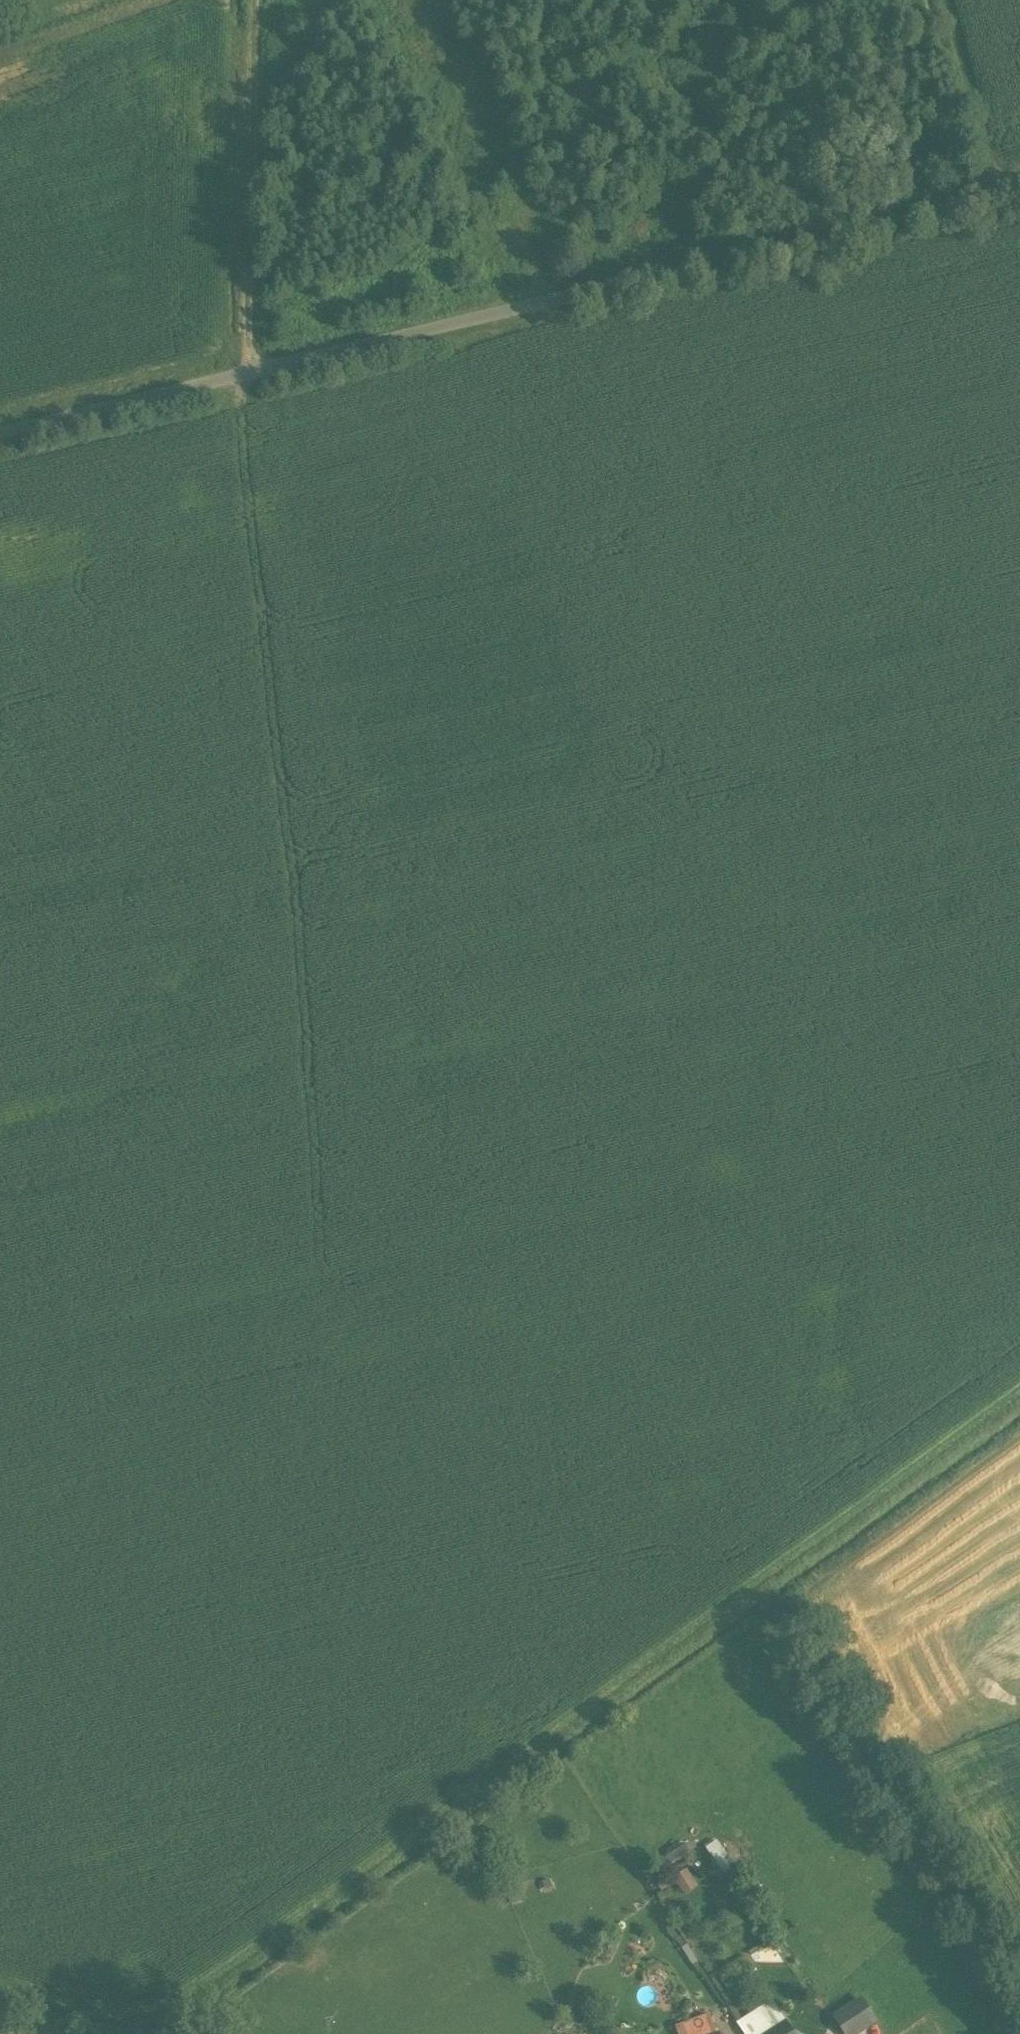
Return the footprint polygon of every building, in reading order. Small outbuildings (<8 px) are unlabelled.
[(720,1839),(709,1847),(728,1874),(739,1867),(720,1839)] [(695,1887),(684,1870),(674,1877),(685,1894),(695,1887)] [(834,2016),(846,2033),(854,2033),(874,2021),(859,1999),(834,2016)] [(738,2023),(745,2033),(768,2033),(785,2023),(770,2002),(738,2023)] [(719,2033),(717,2033),(709,2014),(697,2019),(703,2033),(720,2033),(719,2033)] [(768,2033),(792,2033),(785,2023),(768,2033)]
